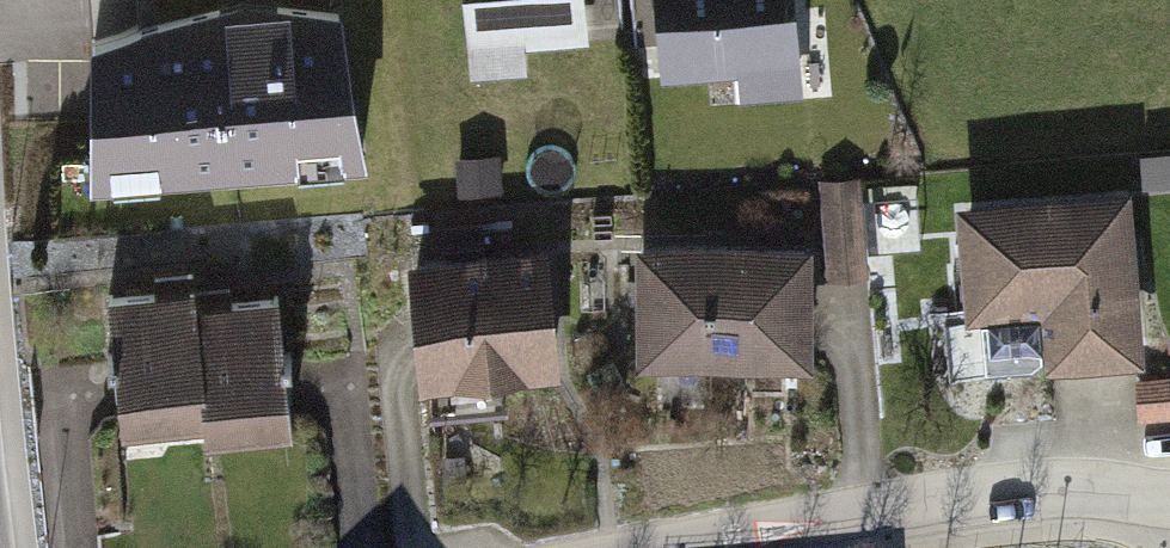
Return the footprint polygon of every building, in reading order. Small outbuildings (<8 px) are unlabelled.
[(86,14),(85,168),(363,145),(337,0),(154,0),(86,14)] [(469,84),(537,77),(533,40),(595,34),(591,0),(461,0),(469,84)] [(656,79),(728,75),(730,110),(794,106),(788,0),(652,0),(656,79)] [(855,273),(849,178),(810,180),(816,275),(855,273)] [(1125,197),(954,211),(964,329),(1035,323),(1039,373),(1138,365),(1125,197)] [(792,244),(624,246),(625,372),(793,370),(792,244)] [(530,251),(391,263),(402,390),(409,389),(411,411),(470,406),(468,384),(541,378),(530,251)] [(186,287),(97,297),(112,436),(201,426),(188,310),(186,287)] [(277,301),(188,310),(201,426),(203,449),(292,440),(277,301)] [(1143,385),(1145,420),(1169,419),(1169,384),(1143,385)]
